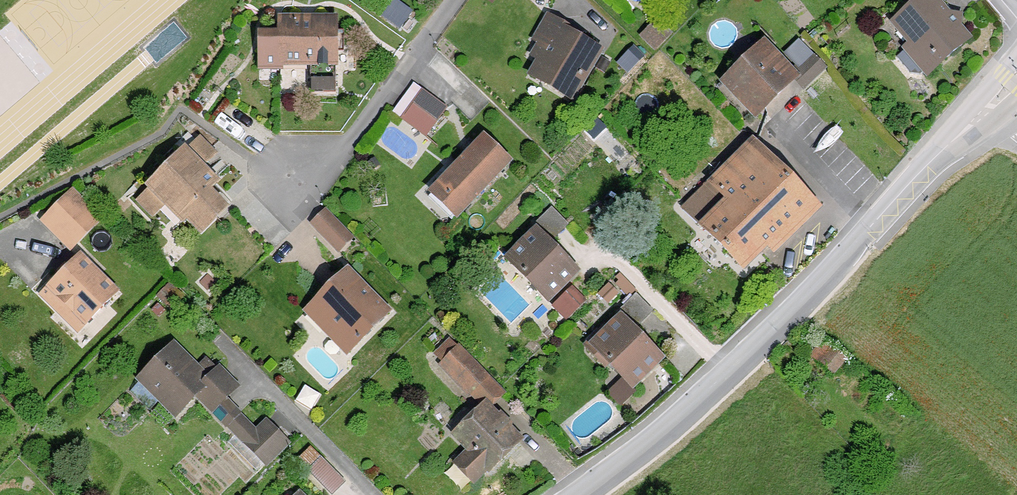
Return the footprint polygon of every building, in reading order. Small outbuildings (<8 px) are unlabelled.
[(412,12),(396,0),(393,0),(381,16),(399,29),(412,12)] [(941,0),(911,0),(885,21),(927,72),(971,36),(941,0)] [(604,48),(564,26),(566,22),(544,12),(529,46),(540,51),(527,76),(574,102),(604,48)] [(312,93),(336,93),(336,17),(276,17),(276,33),(258,33),(258,67),(312,67),(312,93)] [(655,17),(638,34),(655,49),(671,32),(655,17)] [(799,37),(782,52),(765,35),(717,82),(754,120),(794,81),(801,89),(826,68),(799,37)] [(645,55),(634,44),(616,62),(627,73),(645,55)] [(403,119),(427,136),(438,120),(414,103),(403,119)] [(594,139),(607,127),(597,117),(585,130),(594,139)] [(456,219),(513,163),(482,131),(425,188),(456,219)] [(697,226),(743,272),(767,248),(775,256),(823,208),(752,136),(703,185),(720,203),(697,226)] [(229,206),(211,189),(220,181),(185,145),(142,185),(145,189),(134,199),(152,218),(163,207),(176,221),(181,217),(200,235),(229,206)] [(102,218),(71,187),(39,219),(70,250),(102,218)] [(304,221),(339,253),(357,234),(322,201),(304,221)] [(505,257),(548,301),(581,268),(537,225),(505,257)] [(38,292),(78,333),(120,290),(80,250),(38,292)] [(301,312),(347,356),(393,309),(348,264),(301,312)] [(570,282),(552,299),(568,316),(586,299),(570,282)] [(630,389),(665,358),(622,310),(588,340),(630,389)] [(195,399),(211,416),(237,389),(215,367),(206,375),(172,341),(133,380),(174,420),(195,399)] [(845,358),(824,343),(813,357),(833,373),(845,358)] [(454,468),(472,486),(486,471),(488,473),(523,439),(492,407),(506,392),(457,345),(431,373),(473,413),(451,434),(468,453),(454,468)] [(257,427),(235,406),(218,424),(266,468),(291,442),(266,418),(257,427)] [(332,494),(346,481),(321,456),(307,470),(332,494)]
